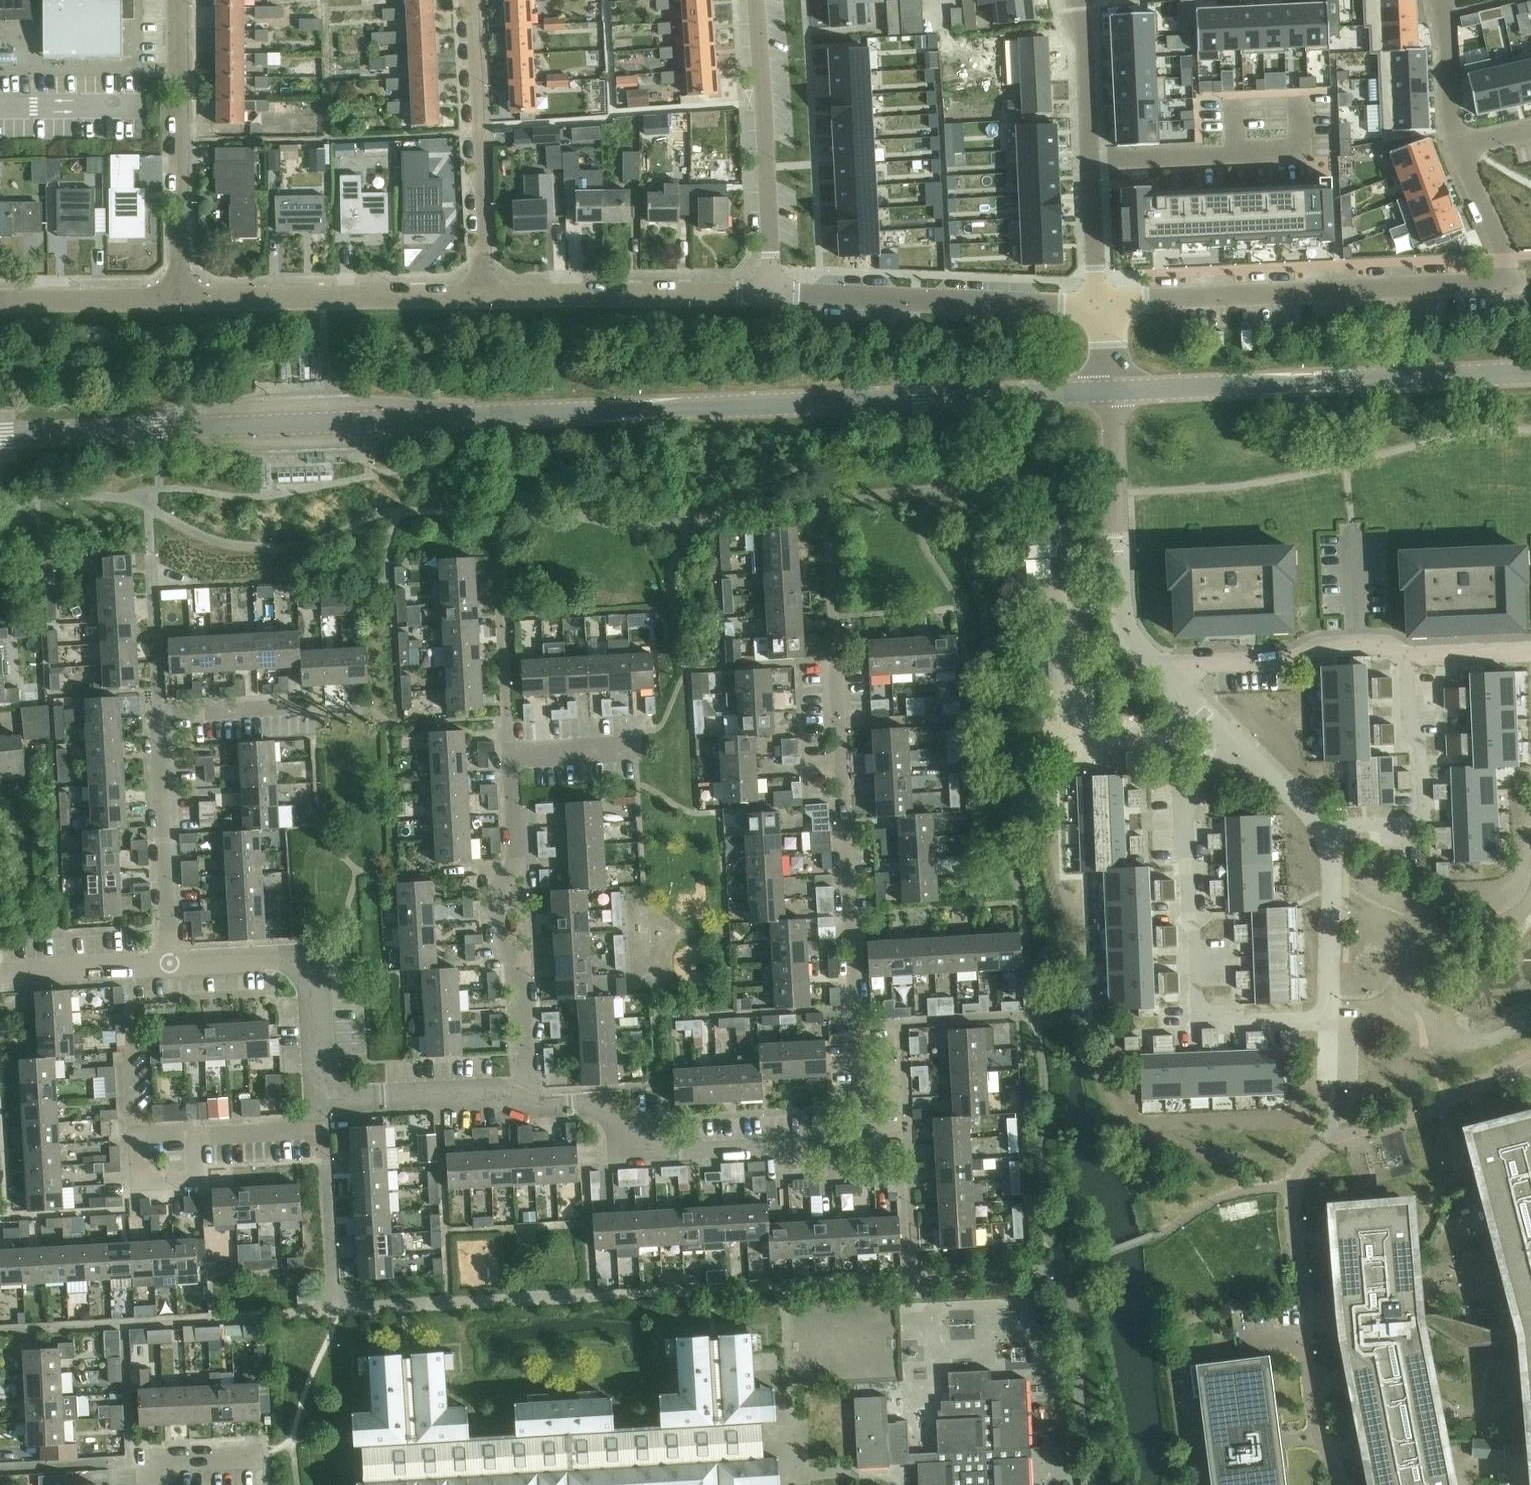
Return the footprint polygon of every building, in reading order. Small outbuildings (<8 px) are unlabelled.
[(55,9),(55,19),(45,19),(45,39),(55,39),(55,56),(54,56),(54,58),(123,58),(123,19),(135,19),(135,0),(0,0),(0,9),(55,9)] [(434,0),(408,0),(408,10),(434,9),(434,0)] [(530,0),(507,0),(508,28),(532,27),(530,0)] [(668,0),(649,0),(650,6),(657,6),(658,10),(669,9),(668,0)] [(685,21),(713,20),(711,0),(684,0),(685,21)] [(884,3),(884,0),(831,0),(830,0),(832,27),(868,25),(866,4),(884,3)] [(979,30),(974,0),(963,0),(968,31),(979,30)] [(1036,19),(1033,0),(980,0),(980,5),(998,3),(1001,24),(1036,19)] [(1365,27),(1370,27),(1370,26),(1416,24),(1415,0),(1364,0),(1365,27)] [(898,1),(886,2),(889,36),(901,35),(898,1)] [(901,2),(902,13),(923,11),(922,1),(901,2)] [(1525,3),(1517,5),(1519,16),(1528,14),(1525,3)] [(1327,5),(1304,6),(1306,47),(1305,47),(1306,52),(1329,51),(1327,5)] [(1304,6),(1283,7),(1285,48),(1286,48),(1305,47),(1306,47),(1304,6)] [(218,7),(218,30),(245,30),(245,7),(218,7)] [(280,7),(255,7),(255,19),(280,19),(280,7)] [(1283,7),(1261,8),(1263,54),(1286,53),(1286,48),(1285,48),(1283,7)] [(953,30),(963,30),(962,8),(951,9),(953,30)] [(1261,8),(1240,9),(1242,50),(1241,50),(1241,55),(1263,54),(1261,8)] [(383,21),(396,21),(396,9),(382,9),(383,21)] [(435,32),(434,9),(408,10),(409,32),(409,33),(435,32)] [(1240,9),(1218,10),(1220,51),(1221,51),(1241,50),(1242,50),(1240,9)] [(1218,10),(1196,11),(1197,35),(1197,49),(1198,62),(1213,61),(1222,61),(1221,51),(1220,51),(1218,10)] [(902,13),(903,23),(923,22),(923,11),(902,13)] [(1487,11),(1479,13),(1481,24),(1482,24),(1489,22),(1487,11)] [(1157,13),(1111,15),(1112,38),(1153,36),(1153,37),(1158,37),(1157,13)] [(1479,13),(1460,17),(1462,28),(1481,24),(1479,13)] [(566,18),(544,19),(544,32),(566,31),(566,18)] [(323,19),(299,19),(299,30),(323,30),(323,19)] [(1339,19),(1328,20),(1329,28),(1339,28),(1339,19)] [(685,21),(687,46),(714,44),(713,20),(685,21)] [(903,34),(924,33),(923,22),(903,23),(903,34)] [(671,35),(670,23),(657,23),(658,35),(671,35)] [(1416,24),(1370,26),(1370,27),(1371,54),(1379,53),(1379,52),(1417,50),(1417,49),(1416,24)] [(533,55),(532,27),(508,28),(510,57),(533,55)] [(1339,28),(1329,28),(1329,37),(1340,36),(1339,28)] [(218,30),(218,54),(245,54),(245,30),(218,30)] [(269,31),(255,30),(255,42),(268,42),(269,31)] [(410,43),(410,56),(436,55),(435,32),(409,33),(409,32),(372,33),(372,45),(410,43)] [(937,35),(929,35),(929,36),(929,48),(929,49),(937,49),(937,35)] [(1197,35),(1182,36),(1182,49),(1197,49),(1197,35)] [(929,36),(916,37),(917,48),(929,48),(929,36)] [(1153,36),(1112,38),(1113,60),(1154,58),(1153,37),(1153,36)] [(1021,51),(1022,76),(1047,76),(1047,68),(1048,68),(1046,38),(1021,40),(1021,41),(1005,42),(1006,51),(1021,51)] [(687,46),(688,70),(716,69),(714,44),(687,46)] [(673,47),(659,48),(660,59),(673,58),(673,47)] [(869,49),(829,51),(830,74),(870,72),(869,49)] [(1417,50),(1379,52),(1379,53),(1380,79),(1426,77),(1425,49),(1417,49),(1417,50)] [(218,54),(218,77),(245,77),(245,54),(218,54)] [(281,54),(255,54),(255,65),(281,65),(281,54)] [(437,79),(436,55),(410,56),(411,80),(437,79)] [(534,83),(533,55),(510,57),(511,85),(534,83)] [(398,66),(398,56),(385,56),(385,57),(369,58),(370,68),(398,66)] [(1513,59),(1524,105),(1530,103),(1530,56),(1513,59)] [(1154,58),(1113,60),(1114,81),(1155,79),(1155,78),(1154,58)] [(1491,64),(1490,65),(1500,110),(1524,105),(1513,59),(1491,64)] [(1467,65),(1465,65),(1476,115),(1500,110),(1490,65),(1491,64),(1490,60),(1488,60),(1487,60),(1467,65)] [(690,96),(718,94),(716,69),(688,70),(690,96)] [(933,69),(925,70),(926,83),(934,83),(933,69)] [(1192,69),(1181,70),(1181,78),(1192,77),(1192,69)] [(1351,71),(1340,71),(1341,79),(1352,79),(1351,71)] [(663,84),(675,83),(674,72),(661,73),(661,79),(663,84)] [(870,72),(830,74),(831,97),(871,95),(870,72)] [(547,88),(569,87),(568,74),(547,76),(547,88)] [(637,75),(617,76),(617,87),(638,86),(637,75)] [(1048,83),(1047,76),(1022,76),(1024,101),(1009,102),(1009,114),(1024,113),(1024,114),(1050,113),(1049,83),(1048,83)] [(245,101),(245,77),(218,77),(218,101),(245,101)] [(268,89),(269,77),(255,77),(255,88),(268,89)] [(1192,77),(1181,78),(1182,87),(1193,86),(1192,77)] [(1316,77),(1308,78),(1308,89),(1317,88),(1316,77)] [(1426,77),(1380,79),(1381,101),(1381,105),(1427,103),(1426,77)] [(387,91),(400,91),(399,78),(386,79),(387,91)] [(1155,79),(1114,81),(1115,103),(1157,101),(1157,102),(1166,101),(1165,78),(1155,78),(1155,79)] [(1308,78),(1299,78),(1300,89),(1308,89),(1308,78)] [(439,101),(437,79),(411,80),(413,103),(439,101)] [(1235,80),(1226,80),(1226,91),(1235,91),(1235,80)] [(1265,80),(1256,80),(1257,91),(1265,91),(1265,80)] [(1222,82),(1213,82),(1214,93),(1222,93),(1222,82)] [(536,112),(534,83),(511,85),(512,113),(536,112)] [(648,91),(627,92),(627,109),(649,108),(648,91)] [(935,92),(927,92),(928,106),(936,105),(935,92)] [(1352,94),(1338,95),(1338,107),(1352,106),(1352,94)] [(871,95),(831,97),(832,120),(872,118),(871,95)] [(219,125),(245,125),(245,111),(258,110),(258,111),(270,111),(270,101),(245,101),(218,101),(219,125)] [(440,125),(439,101),(413,103),(414,126),(440,125)] [(1157,101),(1115,103),(1116,124),(1158,122),(1157,102),(1157,101)] [(387,102),(388,115),(400,114),(400,102),(387,102)] [(1427,103),(1381,105),(1381,106),(1382,131),(1382,132),(1428,130),(1427,103)] [(286,105),(272,105),(272,115),(286,115),(286,105)] [(957,111),(948,111),(948,121),(957,120),(957,111)] [(1193,112),(1180,113),(1181,120),(1193,120),(1193,112)] [(937,114),(930,115),(930,128),(938,128),(937,114)] [(872,118),(832,120),(834,143),(874,141),(872,118)] [(689,119),(672,120),(672,134),(689,134),(689,119)] [(1195,121),(1184,121),(1184,130),(1195,129),(1195,121)] [(1158,122),(1116,124),(1117,147),(1159,145),(1158,122)] [(953,124),(945,125),(945,138),(953,138),(953,124)] [(1056,125),(1016,127),(1017,152),(1057,150),(1056,125)] [(561,143),(560,126),(532,128),(533,145),(561,143)] [(939,137),(931,137),(932,151),(940,151),(939,137)] [(1428,138),(1389,153),(1398,176),(1437,162),(1428,138)] [(1351,139),(1340,140),(1340,148),(1351,148),(1351,139)] [(874,141),(834,143),(835,166),(875,164),(874,141)] [(387,142),(364,143),(364,153),(388,152),(387,142)] [(1351,148),(1340,148),(1341,157),(1351,156),(1351,148)] [(230,235),(259,235),(258,207),(254,207),(254,164),(258,164),(258,149),(218,149),(218,195),(233,194),(233,206),(230,206),(230,235)] [(325,149),(309,150),(310,173),(326,172),(325,149)] [(280,150),(267,150),(267,170),(280,170),(280,150)] [(1057,150),(1017,152),(1018,174),(1058,172),(1057,150)] [(427,151),(401,152),(402,180),(404,180),(404,215),(404,221),(405,221),(405,231),(404,231),(405,234),(418,234),(418,232),(443,231),(443,221),(445,221),(444,213),(441,213),(440,179),(428,179),(427,151)] [(576,179),(580,179),(580,171),(579,152),(562,153),(564,180),(576,179)] [(639,181),(639,152),(623,153),(623,181),(639,181)] [(954,154),(946,154),(947,168),(955,167),(954,154)] [(112,157),(103,157),(104,170),(112,170),(112,157)] [(113,236),(144,236),(143,203),(132,203),(132,192),(122,192),(122,169),(143,169),(143,157),(112,157),(112,170),(113,236)] [(61,158),(47,159),(48,181),(62,181),(61,158)] [(940,160),(932,160),(933,174),(941,173),(940,160)] [(1437,162),(1398,176),(1405,198),(1406,199),(1445,185),(1437,162)] [(875,164),(835,166),(836,189),(876,186),(875,164)] [(580,179),(576,179),(576,193),(577,221),(603,221),(603,192),(603,171),(588,171),(580,171),(580,179)] [(1058,172),(1018,174),(1019,196),(1059,195),(1058,172)] [(692,211),(692,204),(692,185),(692,174),(679,174),(679,185),(677,185),(677,193),(648,194),(649,221),(679,221),(679,211),(692,211)] [(547,215),(554,215),(552,176),(527,177),(529,203),(515,203),(516,231),(548,229),(547,215)] [(955,176),(947,177),(948,190),(956,190),(955,176)] [(365,229),(389,229),(389,194),(354,195),(354,177),(341,177),(342,219),(352,219),(352,234),(365,234),(365,229)] [(1150,187),(1120,189),(1123,255),(1131,254),(1132,254),(1132,251),(1144,251),(1144,254),(1146,253),(1154,253),(1153,251),(1179,250),(1209,248),(1235,247),(1236,247),(1236,243),(1263,242),(1263,246),(1265,246),(1290,244),(1291,244),(1291,240),(1318,239),(1318,243),(1320,243),(1334,242),(1331,190),(1331,178),(1318,179),(1319,185),(1151,193),(1150,187)] [(941,183),(933,183),(934,197),(942,196),(941,183)] [(728,185),(692,185),(692,204),(701,204),(701,230),(728,230),(728,185)] [(1405,198),(1396,201),(1405,225),(1453,207),(1445,185),(1406,199),(1405,198)] [(876,186),(836,189),(837,212),(877,209),(876,186)] [(67,235),(95,235),(95,190),(58,190),(58,220),(67,220),(67,235)] [(603,192),(603,221),(603,222),(630,222),(629,192),(603,192)] [(1059,195),(1019,196),(1020,219),(1060,217),(1059,195)] [(313,234),(327,234),(326,196),(276,197),(276,204),(278,204),(279,233),(305,232),(305,227),(313,227),(313,234)] [(956,199),(948,200),(949,213),(957,213),(956,199)] [(0,203),(0,238),(13,238),(12,232),(41,231),(41,203),(20,203),(0,203)] [(942,206),(934,206),(935,219),(943,219),(942,206)] [(1405,225),(1389,230),(1393,240),(1409,234),(1413,248),(1435,240),(1437,244),(1449,240),(1448,235),(1461,230),(1453,207),(1405,225)] [(877,209),(837,212),(838,235),(878,232),(877,209)] [(1352,210),(1341,211),(1341,219),(1352,218),(1352,210)] [(1060,217),(1020,219),(1021,241),(1061,239),(1060,217)] [(1352,218),(1341,219),(1342,228),(1353,227),(1352,218)] [(957,222),(949,222),(950,236),(958,235),(957,222)] [(943,228),(935,229),(936,242),(944,242),(943,228)] [(878,232),(838,235),(840,258),(880,256),(878,232)] [(1061,239),(1021,241),(1022,266),(1062,264),(1061,239)] [(958,245),(950,245),(951,258),(959,258),(958,245)] [(1351,247),(1343,248),(1344,259),(1352,258),(1351,247)] [(1244,331),(1241,331),(1242,351),(1245,350),(1252,350),(1251,331),(1244,331)] [(1224,347),(1224,332),(1214,333),(1214,347),(1224,347)] [(750,531),(751,553),(798,550),(796,528),(750,531)] [(729,536),(720,537),(721,550),(721,556),(730,555),(729,536)] [(1184,551),(1174,551),(1175,571),(1169,571),(1170,588),(1174,587),(1176,636),(1240,633),(1240,627),(1256,626),(1257,632),(1291,631),(1289,583),(1294,582),(1292,548),(1184,553),(1184,551)] [(1520,631),(1523,631),(1521,583),(1525,583),(1525,566),(1519,566),(1518,551),(1524,551),(1524,548),(1473,550),(1473,554),(1451,555),(1451,551),(1400,553),(1400,556),(1406,556),(1407,571),(1401,571),(1402,588),(1406,587),(1408,636),(1411,636),(1411,629),(1426,629),(1426,635),(1472,633),(1472,627),(1488,626),(1489,632),(1505,632),(1505,626),(1520,625),(1520,631)] [(753,575),(765,575),(799,572),(798,550),(751,553),(753,575)] [(731,571),(730,555),(721,556),(722,571),(731,571)] [(97,558),(98,580),(133,578),(132,556),(97,558)] [(440,560),(441,582),(475,580),(474,558),(440,560)] [(54,577),(54,560),(44,560),(45,577),(54,577)] [(395,568),(396,584),(405,584),(404,567),(395,568)] [(765,575),(766,597),(800,595),(799,572),(765,575)] [(98,580),(99,601),(135,599),(133,578),(98,580)] [(732,579),(723,580),(724,599),(733,598),(732,579)] [(441,582),(442,603),(477,601),(475,580),(441,582)] [(55,587),(45,588),(47,604),(56,604),(55,587)] [(273,587),(257,588),(258,599),(262,599),(273,598),(273,587)] [(396,589),(397,594),(397,606),(406,606),(406,589),(396,589)] [(802,616),(800,595),(766,597),(767,618),(802,616)] [(365,615),(365,606),(364,596),(342,598),(343,616),(365,615)] [(342,598),(321,599),(322,609),(322,617),(343,616),(342,598)] [(734,613),(733,598),(724,599),(725,614),(734,613)] [(99,601),(100,623),(136,621),(135,599),(99,601)] [(258,599),(254,600),(254,608),(262,608),(262,599),(258,599)] [(304,610),(322,609),(321,599),(304,600),(304,610)] [(442,603),(443,625),(478,623),(477,601),(442,603)] [(57,620),(56,604),(47,604),(48,621),(57,620)] [(407,623),(406,606),(397,606),(398,623),(407,623)] [(608,615),(607,615),(607,624),(619,624),(619,615),(608,615)] [(803,637),(802,616),(767,618),(769,639),(803,637)] [(100,623),(101,644),(137,642),(136,621),(100,623)] [(443,625),(445,646),(479,644),(478,623),(443,625)] [(725,624),(726,642),(735,641),(734,623),(725,624)] [(57,631),(48,631),(49,647),(58,647),(57,631)] [(299,631),(277,633),(279,667),(301,666),(301,651),(299,631)] [(408,632),(399,632),(400,649),(409,649),(408,632)] [(277,633),(256,634),(258,668),(279,667),(277,633)] [(256,634),(235,635),(237,670),(258,668),(256,634)] [(235,635),(213,636),(215,671),(237,670),(235,635)] [(213,636),(191,638),(193,672),(215,671),(213,636)] [(804,658),(803,637),(769,639),(770,660),(804,658)] [(955,637),(933,638),(935,673),(957,671),(955,637)] [(171,674),(193,672),(191,638),(169,639),(171,674)] [(933,638),(912,639),(914,674),(935,673),(933,638)] [(912,639),(890,641),(892,675),(914,674),(912,639)] [(727,663),(741,662),(740,640),(735,641),(726,642),(727,663)] [(868,642),(868,654),(870,677),(892,675),(890,641),(868,642)] [(1049,641),(1030,642),(1031,682),(1050,681),(1049,641)] [(101,644),(103,665),(138,663),(137,642),(101,644)] [(445,646),(446,668),(480,666),(479,644),(445,646)] [(0,647),(0,703),(20,702),(19,688),(4,689),(4,675),(2,647),(0,647)] [(59,664),(58,647),(49,647),(50,664),(59,664)] [(367,647),(345,649),(347,684),(369,683),(367,647)] [(409,649),(400,649),(400,666),(410,666),(419,665),(418,648),(409,649)] [(345,649),(323,650),(325,685),(347,684),(345,649)] [(301,651),(301,666),(302,676),(303,687),(325,685),(323,650),(301,651)] [(632,690),(654,688),(652,653),(630,654),(632,690)] [(610,691),(632,690),(630,654),(608,656),(610,691)] [(588,692),(610,691),(608,656),(586,657),(588,692)] [(1347,759),(1369,758),(1365,656),(1350,657),(1350,666),(1321,667),(1325,762),(1348,761),(1347,759)] [(567,693),(588,692),(586,657),(565,658),(567,693)] [(546,694),(567,693),(565,658),(544,659),(546,694)] [(524,696),(546,694),(544,659),(522,661),(524,696)] [(104,688),(139,686),(138,663),(103,665),(104,688)] [(1495,765),(1495,767),(1518,766),(1515,671),(1485,672),(1485,664),(1470,665),(1474,766),(1495,765)] [(446,668),(447,689),(482,687),(480,666),(446,668)] [(736,671),(737,694),(772,692),(771,670),(736,671)] [(43,674),(31,675),(32,688),(43,688),(43,674)] [(60,674),(51,674),(52,691),(60,691),(60,674)] [(691,674),(692,691),(702,690),(701,674),(691,674)] [(411,675),(401,676),(402,692),(412,692),(411,675)] [(279,678),(280,684),(280,694),(290,693),(289,677),(279,678)] [(1391,678),(1386,678),(1371,679),(1372,699),(1392,698),(1391,678)] [(236,680),(237,687),(237,696),(247,696),(246,680),(236,680)] [(193,683),(194,689),(194,699),(204,698),(203,682),(193,683)] [(264,685),(265,694),(280,694),(280,684),(264,685)] [(221,688),(222,697),(237,696),(237,687),(221,688)] [(483,710),(482,687),(447,689),(449,712),(483,710)] [(1445,709),(1451,709),(1465,708),(1465,688),(1445,689),(1445,709)] [(178,690),(178,700),(194,699),(194,689),(178,690)] [(413,709),(412,692),(402,692),(403,709),(413,709)] [(737,694),(725,694),(726,715),(738,715),(773,713),(772,692),(737,694)] [(86,699),(87,721),(121,719),(120,697),(86,699)] [(656,713),(655,698),(646,698),(647,714),(656,713)] [(906,698),(907,716),(916,715),(915,698),(906,698)] [(924,698),(915,698),(916,715),(925,715),(924,698)] [(602,701),(603,717),(612,716),(611,707),(611,700),(602,701)] [(703,700),(693,700),(694,718),(704,717),(703,700)] [(889,717),(888,708),(888,700),(871,701),(872,718),(889,717)] [(568,703),(568,709),(569,719),(578,718),(577,702),(568,703)] [(942,704),(943,714),(954,713),(961,712),(960,703),(942,704)] [(523,705),(524,721),(533,721),(532,705),(523,705)] [(21,708),(23,725),(50,722),(49,706),(21,708)] [(64,706),(55,706),(56,723),(65,723),(64,706)] [(628,706),(611,707),(612,716),(628,715),(628,706)] [(552,710),(552,719),(569,719),(568,709),(552,710)] [(738,715),(739,737),(754,737),(774,736),(773,713),(738,715)] [(705,735),(704,717),(694,718),(695,735),(705,735)] [(87,721),(88,742),(123,740),(121,719),(87,721)] [(25,741),(50,739),(50,722),(23,725),(25,741)] [(66,739),(65,723),(56,723),(57,740),(66,739)] [(1393,725),(1388,725),(1373,725),(1374,746),(1394,745),(1393,725)] [(872,730),(874,753),(909,751),(908,728),(872,730)] [(946,730),(947,748),(957,747),(956,730),(946,730)] [(430,733),(431,755),(466,754),(465,731),(430,733)] [(1448,756),(1453,756),(1467,755),(1467,734),(1447,735),(1448,756)] [(24,775),(20,736),(0,738),(0,778),(24,775)] [(719,738),(721,760),(755,759),(754,737),(739,737),(719,738)] [(799,755),(798,739),(789,739),(782,740),(783,756),(799,755)] [(88,742),(89,764),(124,762),(123,740),(88,742)] [(240,743),(241,765),(275,763),(274,741),(240,743)] [(488,752),(495,752),(494,742),(478,743),(479,753),(488,752)] [(948,765),(958,765),(957,747),(947,748),(948,765)] [(66,749),(58,749),(59,766),(67,766),(66,749)] [(909,752),(909,751),(874,753),(875,774),(910,772),(910,762),(919,761),(918,752),(909,752)] [(489,768),(488,752),(479,753),(479,768),(489,768)] [(467,775),(466,754),(431,755),(432,777),(467,775)] [(800,764),(799,755),(783,756),(783,765),(800,764)] [(197,766),(204,765),(214,765),(213,756),(197,757),(197,766)] [(1348,783),(1392,781),(1391,757),(1369,758),(1347,759),(1348,761),(1348,783)] [(756,780),(755,759),(721,760),(722,782),(756,780)] [(89,764),(91,785),(125,783),(124,762),(89,764)] [(241,765),(242,786),(276,784),(275,763),(241,765)] [(215,782),(214,765),(204,765),(205,782),(215,782)] [(1495,765),(1474,766),(1452,767),(1453,791),(1496,790),(1495,767),(1495,765)] [(68,782),(67,766),(59,766),(60,782),(68,782)] [(313,771),(305,771),(305,783),(314,783),(313,771)] [(875,774),(876,796),(912,794),(910,772),(875,774)] [(1398,773),(1398,781),(1411,781),(1411,772),(1398,773)] [(949,774),(950,791),(959,790),(958,773),(949,774)] [(468,796),(467,775),(432,777),(433,798),(468,796)] [(1079,801),(1122,800),(1121,776),(1078,777),(1079,801)] [(757,802),(756,780),(722,782),(723,804),(757,802)] [(1392,781),(1348,783),(1349,807),(1393,806),(1392,781)] [(1399,790),(1410,789),(1412,789),(1411,781),(1398,781),(1399,790)] [(801,782),(792,783),(792,794),(793,806),(803,805),(802,800),(801,782)] [(91,785),(92,807),(126,805),(125,783),(91,785)] [(242,786),(243,808),(278,806),(276,784),(242,786)] [(481,795),(488,795),(497,794),(496,785),(480,786),(481,795)] [(951,807),(960,807),(959,790),(950,791),(951,807)] [(1454,815),(1497,813),(1496,790),(1453,791),(1454,815)] [(1129,800),(1141,800),(1141,791),(1128,792),(1129,800)] [(69,792),(60,793),(61,809),(70,809),(69,792)] [(489,811),(498,810),(497,794),(488,795),(489,811)] [(878,819),(897,817),(913,815),(912,794),(876,796),(878,819)] [(469,818),(468,796),(433,798),(434,820),(469,818)] [(635,796),(623,797),(623,800),(624,805),(635,805),(635,799),(635,796)] [(1122,800),(1079,801),(1080,824),(1123,823),(1122,800)] [(1141,800),(1129,800),(1129,808),(1142,808),(1141,800)] [(216,801),(199,802),(200,811),(216,810),(216,801)] [(566,803),(567,825),(603,823),(602,809),(602,801),(566,803)] [(406,803),(397,803),(398,814),(406,814),(406,803)] [(553,814),(552,804),(536,805),(536,815),(553,814)] [(806,813),(812,818),(813,832),(829,831),(827,804),(805,805),(806,813)] [(118,828),(128,827),(126,805),(92,807),(93,830),(118,828)] [(278,806),(243,808),(245,830),(259,830),(279,828),(286,828),(292,828),(290,805),(278,806)] [(71,826),(70,809),(61,809),(62,826),(71,826)] [(217,827),(216,810),(200,811),(201,828),(217,827)] [(744,814),(745,837),(779,835),(778,812),(744,814)] [(1436,838),(1498,836),(1497,813),(1454,815),(1454,831),(1450,831),(1450,828),(1435,828),(1436,838)] [(897,817),(899,839),(933,837),(932,814),(913,815),(897,817)] [(1227,841),(1270,839),(1269,816),(1226,818),(1227,841)] [(471,839),(469,818),(434,820),(436,841),(471,839)] [(567,825),(568,847),(604,845),(603,823),(567,825)] [(1123,823),(1080,824),(1081,848),(1124,846),(1123,823)] [(119,851),(118,828),(93,830),(83,830),(84,853),(119,851)] [(483,838),(491,838),(499,837),(499,828),(483,829),(483,838)] [(636,828),(627,829),(628,838),(636,837),(636,828)] [(873,839),(880,839),(890,838),(889,829),(872,830),(873,839)] [(260,852),(259,830),(245,830),(224,832),(225,854),(260,852)] [(812,854),(821,853),(830,853),(829,831),(813,832),(810,832),(812,854)] [(547,832),(537,832),(538,849),(547,848),(547,832)] [(197,843),(197,833),(180,834),(180,844),(197,843)] [(745,846),(737,847),(737,858),(746,858),(746,859),(781,857),(779,835),(745,837),(745,846)] [(1498,836),(1436,838),(1436,849),(1451,848),(1451,845),(1455,845),(1456,862),(1499,860),(1498,836)] [(491,854),(500,854),(499,837),(491,838),(491,854)] [(934,858),(933,837),(899,839),(900,860),(934,858)] [(1131,846),(1143,845),(1143,837),(1130,837),(1131,846)] [(890,854),(890,838),(880,839),(881,855),(890,854)] [(472,861),(471,839),(436,841),(437,863),(448,862),(472,861)] [(1270,839),(1227,841),(1228,864),(1271,862),(1270,839)] [(132,850),(140,850),(149,849),(148,840),(132,841),(132,850)] [(568,847),(569,868),(606,866),(604,845),(568,847)] [(1143,845),(1131,846),(1131,855),(1144,854),(1143,845)] [(1124,846),(1081,848),(1082,872),(1104,871),(1125,868),(1124,846)] [(554,848),(547,848),(538,849),(539,858),(555,857),(554,848)] [(141,865),(149,865),(149,849),(140,850),(141,865)] [(120,872),(119,851),(84,853),(85,874),(120,872)] [(262,874),(260,852),(225,854),(226,876),(262,874)] [(822,870),(831,870),(830,853),(821,853),(822,870)] [(782,878),(781,857),(746,859),(747,880),(782,878)] [(936,879),(934,858),(900,860),(901,881),(936,879)] [(198,861),(181,861),(182,874),(199,873),(198,861)] [(1271,862),(1228,864),(1229,887),(1272,885),(1271,862)] [(1449,863),(1437,863),(1437,878),(1449,878),(1449,863)] [(569,868),(571,890),(586,889),(586,890),(607,889),(606,866),(569,868)] [(1219,866),(1211,866),(1211,876),(1219,876),(1219,866)] [(1125,868),(1104,871),(1110,1010),(1138,1009),(1139,1017),(1153,1016),(1147,868),(1125,868)] [(549,870),(540,871),(540,887),(550,887),(549,870)] [(122,894),(120,872),(85,874),(87,896),(122,894)] [(200,886),(199,873),(182,874),(183,887),(200,886)] [(891,873),(875,874),(876,883),(885,883),(892,882),(891,873)] [(263,896),(262,874),(226,876),(228,898),(263,896)] [(783,899),(782,878),(747,880),(748,901),(783,899)] [(937,902),(936,879),(901,881),(903,904),(937,902)] [(397,883),(399,906),(433,904),(432,881),(397,883)] [(1174,901),(1173,881),(1153,882),(1154,901),(1174,901)] [(1210,889),(1223,888),(1222,881),(1209,881),(1210,889)] [(135,892),(142,891),(151,891),(151,883),(134,884),(135,892)] [(886,899),(885,883),(876,883),(877,899),(886,899)] [(1252,911),(1274,909),(1272,885),(1229,887),(1230,912),(1252,911)] [(816,888),(816,897),(833,896),(833,887),(816,888)] [(1223,888),(1210,889),(1210,897),(1223,896),(1223,888)] [(587,911),(586,890),(586,889),(571,890),(551,891),(552,913),(587,911)] [(143,908),(152,908),(151,891),(142,891),(143,908)] [(473,901),(480,901),(480,891),(463,892),(463,902),(473,901)] [(611,893),(612,910),(622,909),(621,892),(611,893)] [(123,916),(122,894),(87,896),(88,918),(123,916)] [(264,917),(263,896),(228,898),(229,919),(264,917)] [(817,914),(834,913),(833,896),(816,897),(817,914)] [(784,920),(783,899),(748,901),(750,923),(770,922),(784,920)] [(474,917),(473,901),(463,902),(464,918),(474,917)] [(435,925),(433,904),(399,906),(400,927),(435,925)] [(1253,934),(1297,932),(1296,908),(1274,909),(1252,911),(1253,934)] [(613,926),(622,926),(622,909),(612,910),(613,926)] [(185,922),(192,921),(202,921),(201,911),(184,912),(185,922)] [(588,933),(587,911),(552,913),(553,935),(588,933)] [(265,939),(264,917),(229,919),(230,941),(265,939)] [(835,926),(834,918),(818,918),(818,927),(835,926)] [(805,919),(784,920),(770,922),(771,944),(806,942),(805,919)] [(202,937),(202,921),(192,921),(193,937),(202,937)] [(436,947),(435,925),(400,927),(401,949),(436,947)] [(1234,934),(1247,934),(1246,925),(1233,926),(1234,934)] [(1176,947),(1175,927),(1155,927),(1156,948),(1176,947)] [(1297,932),(1253,934),(1254,956),(1298,954),(1297,932)] [(590,954),(588,933),(553,935),(555,956),(590,954)] [(1020,934),(998,935),(1000,970),(1022,968),(1020,934)] [(1247,934),(1234,934),(1234,943),(1247,942),(1247,934)] [(475,945),(482,944),(482,935),(465,936),(466,945),(475,945)] [(614,936),(615,953),(624,952),(623,935),(614,936)] [(998,935),(976,936),(978,971),(1000,970),(998,935)] [(976,936),(955,938),(957,972),(978,971),(976,936)] [(955,938),(933,939),(935,973),(957,972),(955,938)] [(933,939),(911,940),(913,974),(935,973),(933,939)] [(911,940),(890,941),(892,976),(913,974),(911,940)] [(890,941),(867,943),(869,977),(892,976),(890,941)] [(808,964),(806,942),(771,944),(772,966),(808,964)] [(476,961),(475,945),(466,945),(467,961),(476,961)] [(827,946),(828,962),(837,962),(836,945),(827,946)] [(437,969),(436,947),(401,949),(402,971),(423,970),(437,969)] [(616,970),(625,969),(624,952),(615,953),(616,970)] [(591,975),(590,954),(555,956),(556,977),(591,975)] [(1298,954),(1254,956),(1255,979),(1299,978),(1298,954)] [(829,979),(838,978),(837,962),(828,962),(829,979)] [(809,985),(808,964),(772,966),(773,987),(809,985)] [(437,969),(423,970),(424,992),(459,990),(458,968),(437,969)] [(1236,980),(1249,980),(1248,971),(1236,972),(1236,980)] [(497,972),(487,973),(488,989),(498,989),(497,972)] [(1178,993),(1177,973),(1157,974),(1158,994),(1178,993)] [(592,997),(592,996),(591,975),(556,977),(557,999),(578,998),(592,997)] [(617,978),(617,996),(627,996),(626,978),(617,978)] [(1299,978),(1255,979),(1256,1004),(1300,1002),(1299,978)] [(1249,980),(1236,980),(1236,989),(1249,988),(1249,980)] [(810,1007),(809,985),(773,987),(774,1009),(810,1007)] [(123,986),(114,987),(115,1004),(124,1003),(123,986)] [(505,988),(498,989),(488,989),(489,999),(506,998),(505,988)] [(831,1006),(840,1005),(838,988),(830,989),(831,1006)] [(35,992),(37,1014),(72,1012),(71,990),(35,992)] [(460,1012),(459,990),(424,992),(425,1014),(460,1012)] [(612,995),(592,996),(592,997),(578,998),(579,1021),(614,1019),(612,995)] [(978,997),(979,1004),(979,1013),(989,1013),(988,997),(978,997)] [(894,1018),(910,1017),(910,1008),(903,1009),(902,998),(893,998),(893,1002),(894,1018)] [(953,999),(937,1000),(938,1016),(953,1015),(953,999)] [(928,1016),(938,1016),(937,1000),(927,1000),(928,1016)] [(885,1019),(894,1018),(893,1002),(884,1003),(885,1019)] [(1001,1003),(1002,1012),(1018,1011),(1018,1002),(1001,1003)] [(962,1005),(963,1014),(979,1013),(979,1004),(962,1005)] [(37,1014),(38,1035),(74,1033),(72,1012),(37,1014)] [(461,1033),(460,1012),(425,1014),(426,1035),(461,1033)] [(542,1023),(550,1022),(559,1022),(558,1012),(542,1013),(542,1023)] [(823,1022),(823,1013),(805,1015),(806,1023),(823,1022)] [(115,1015),(116,1031),(126,1030),(125,1014),(115,1015)] [(490,1016),(491,1031),(500,1031),(499,1015),(490,1016)] [(796,1024),(796,1015),(779,1016),(780,1025),(796,1024)] [(763,1026),(780,1025),(779,1016),(762,1017),(763,1026)] [(620,1026),(638,1025),(638,1017),(620,1018),(620,1026)] [(746,1035),(745,1017),(735,1018),(736,1027),(736,1035),(746,1035)] [(719,1028),(736,1027),(735,1018),(719,1019),(719,1028)] [(615,1041),(614,1019),(579,1021),(580,1043),(615,1041)] [(676,1031),(693,1030),(693,1020),(675,1021),(676,1031)] [(703,1037),(702,1020),(693,1020),(693,1030),(694,1038),(703,1037)] [(248,1057),(271,1056),(270,1037),(269,1025),(269,1022),(246,1023),(248,1057)] [(560,1038),(559,1022),(550,1022),(551,1039),(560,1038)] [(227,1058),(248,1057),(246,1023),(224,1024),(227,1058)] [(205,1060),(227,1058),(224,1024),(203,1026),(205,1060)] [(278,1024),(269,1025),(270,1037),(278,1037),(278,1024)] [(184,1061),(205,1060),(203,1026),(182,1027),(184,1061)] [(162,1062),(184,1061),(182,1027),(160,1028),(162,1062)] [(1210,1029),(1211,1046),(1220,1045),(1219,1028),(1210,1029)] [(949,1031),(950,1053),(984,1051),(984,1050),(994,1049),(993,1029),(983,1029),(949,1031)] [(1211,1046),(1210,1029),(1202,1029),(1203,1046),(1211,1046)] [(117,1047),(127,1047),(126,1030),(116,1031),(117,1047)] [(1281,1031),(1281,1033),(1281,1045),(1296,1044),(1295,1030),(1281,1031)] [(508,1031),(500,1031),(491,1031),(491,1041),(508,1040),(508,1031)] [(621,1031),(622,1039),(643,1038),(642,1031),(621,1031)] [(1257,1032),(1260,1095),(1284,1094),(1282,1049),(1265,1050),(1265,1045),(1267,1045),(1267,1031),(1257,1032)] [(1260,1095),(1257,1032),(1247,1032),(1247,1046),(1251,1046),(1251,1051),(1235,1051),(1237,1096),(1260,1095)] [(74,1033),(38,1035),(39,1058),(55,1057),(75,1056),(74,1044),(83,1043),(83,1034),(74,1034),(74,1033)] [(462,1055),(461,1033),(426,1035),(428,1057),(462,1055)] [(1167,1099),(1164,1035),(1153,1035),(1154,1050),(1157,1049),(1157,1054),(1141,1055),(1142,1100),(1167,1099)] [(1190,1098),(1188,1053),(1170,1054),(1170,1049),(1173,1049),(1172,1035),(1164,1035),(1167,1099),(1190,1098)] [(1140,1050),(1139,1036),(1124,1037),(1125,1051),(1140,1050)] [(917,1037),(909,1038),(910,1055),(918,1054),(917,1037)] [(616,1062),(615,1041),(580,1043),(581,1064),(616,1062)] [(824,1041),(802,1042),(804,1077),(826,1075),(824,1041)] [(802,1042),(780,1044),(782,1078),(804,1077),(802,1042)] [(780,1044),(758,1045),(759,1055),(759,1064),(760,1064),(761,1079),(782,1078),(780,1044)] [(553,1049),(543,1049),(544,1065),(554,1065),(553,1049)] [(950,1053),(951,1074),(985,1072),(984,1051),(950,1053)] [(1237,1096),(1235,1051),(1212,1052),(1213,1097),(1237,1096)] [(1213,1097),(1212,1052),(1188,1053),(1190,1098),(1213,1097)] [(759,1055),(738,1056),(738,1065),(741,1100),(762,1099),(761,1079),(760,1064),(759,1064),(759,1055)] [(56,1080),(55,1057),(39,1058),(20,1059),(22,1082),(56,1080)] [(617,1084),(616,1062),(581,1064),(582,1086),(617,1084)] [(561,1064),(554,1065),(544,1065),(545,1075),(561,1074),(561,1064)] [(719,1101),(741,1100),(738,1065),(717,1066),(719,1101)] [(717,1066),(695,1068),(697,1102),(719,1101),(717,1066)] [(911,1077),(919,1076),(927,1076),(927,1066),(911,1067),(911,1077)] [(70,1079),(97,1078),(105,1077),(114,1077),(114,1067),(73,1069),(73,1075),(70,1075),(70,1079)] [(695,1068),(673,1069),(674,1080),(675,1104),(697,1102),(695,1068)] [(951,1074),(953,1095),(987,1093),(985,1072),(951,1074)] [(928,1092),(927,1076),(919,1076),(920,1092),(928,1092)] [(114,1077),(105,1077),(106,1093),(115,1093),(114,1077)] [(57,1102),(56,1080),(22,1082),(23,1104),(57,1102)] [(953,1095),(954,1117),(968,1117),(988,1116),(987,1093),(953,1095)] [(228,1097),(207,1098),(207,1101),(208,1119),(217,1118),(229,1117),(228,1097)] [(260,1098),(250,1099),(251,1116),(261,1115),(260,1098)] [(241,1099),(242,1116),(251,1116),(250,1099),(241,1099)] [(198,1102),(199,1119),(208,1119),(207,1101),(198,1102)] [(59,1123),(57,1102),(23,1104),(24,1125),(59,1123)] [(153,1104),(153,1110),(154,1122),(163,1121),(162,1104),(153,1104)] [(929,1109),(913,1110),(913,1119),(930,1118),(929,1109)] [(109,1120),(117,1119),(116,1111),(100,1112),(101,1120),(109,1120)] [(933,1118),(935,1140),(970,1138),(968,1117),(954,1117),(933,1118)] [(1009,1137),(1017,1136),(1016,1118),(1007,1118),(1009,1137)] [(111,1137),(109,1120),(101,1120),(102,1138),(111,1137)] [(1470,1138),(1491,1219),(1496,1218),(1517,1301),(1525,1299),(1527,1310),(1520,1312),(1526,1335),(1530,1394),(1530,1122),(1522,1124),(1521,1123),(1495,1129),(1496,1131),(1470,1138)] [(60,1145),(59,1123),(24,1125),(25,1147),(60,1145)] [(576,1140),(575,1123),(566,1123),(567,1141),(576,1140)] [(518,1151),(511,1151),(513,1186),(535,1185),(533,1150),(534,1150),(533,1143),(532,1143),(532,1132),(532,1125),(531,1125),(523,1126),(516,1126),(518,1151)] [(350,1128),(351,1150),(385,1148),(384,1126),(350,1128)] [(499,1145),(498,1127),(487,1128),(488,1138),(489,1145),(499,1145)] [(473,1139),(488,1138),(487,1128),(473,1129),(473,1139)] [(455,1147),(454,1130),(445,1130),(446,1148),(455,1147)] [(532,1132),(532,1143),(533,1143),(548,1142),(547,1131),(532,1132)] [(436,1145),(435,1135),(418,1136),(419,1146),(436,1145)] [(1017,1136),(1009,1137),(1009,1153),(1018,1152),(1017,1136)] [(935,1140),(936,1162),(983,1159),(971,1159),(970,1138),(935,1140)] [(61,1167),(60,1145),(25,1147),(27,1169),(61,1167)] [(437,1162),(436,1145),(419,1146),(420,1162),(437,1162)] [(109,1147),(110,1163),(120,1163),(119,1147),(111,1147),(109,1147)] [(579,1182),(579,1175),(577,1147),(554,1148),(557,1183),(579,1182)] [(351,1150),(353,1171),(387,1169),(385,1148),(351,1150)] [(535,1185),(557,1183),(554,1148),(534,1150),(533,1150),(535,1185)] [(492,1187),(513,1186),(511,1151),(490,1152),(492,1187)] [(471,1189),(492,1187),(490,1152),(468,1154),(471,1189)] [(83,1164),(94,1164),(107,1163),(107,1155),(106,1155),(106,1153),(98,1154),(98,1155),(92,1155),(92,1156),(83,1156),(83,1164)] [(449,1190),(471,1189),(468,1154),(446,1155),(449,1190)] [(983,1159),(936,1162),(937,1184),(972,1182),(971,1169),(983,1169),(983,1159)] [(1010,1162),(1011,1179),(1020,1179),(1019,1161),(1010,1162)] [(749,1172),(766,1171),(765,1162),(748,1163),(749,1172)] [(104,1174),(120,1173),(120,1163),(110,1163),(107,1163),(94,1164),(94,1173),(103,1172),(104,1174)] [(733,1184),(744,1183),(743,1163),(731,1164),(733,1184)] [(721,1165),(721,1173),(722,1182),(731,1181),(730,1164),(721,1165)] [(62,1188),(61,1167),(27,1169),(28,1190),(62,1188)] [(662,1177),(679,1176),(678,1167),(662,1168),(662,1177)] [(679,1184),(688,1184),(687,1167),(678,1167),(679,1176),(679,1184)] [(645,1186),(644,1169),(644,1168),(635,1169),(636,1187),(645,1186)] [(353,1171),(354,1192),(388,1191),(387,1169),(353,1171)] [(618,1170),(619,1179),(619,1188),(627,1187),(635,1187),(636,1187),(635,1169),(618,1170)] [(428,1172),(429,1189),(438,1188),(437,1172),(428,1172)] [(600,1200),(600,1189),(601,1189),(600,1172),(591,1172),(592,1200),(600,1200)] [(706,1183),(722,1182),(721,1173),(705,1174),(706,1183)] [(896,1175),(887,1175),(888,1192),(897,1192),(896,1175)] [(853,1177),(853,1186),(853,1194),(862,1194),(863,1197),(875,1196),(874,1176),(853,1177)] [(818,1179),(809,1180),(810,1197),(819,1196),(818,1179)] [(1012,1197),(1021,1196),(1020,1179),(1011,1179),(1012,1197)] [(809,1180),(793,1181),(793,1189),(795,1189),(798,1197),(810,1197),(809,1180)] [(776,1182),(767,1182),(767,1199),(777,1199),(776,1182)] [(972,1182),(937,1184),(939,1206),(973,1204),(972,1182)] [(279,1221),(302,1220),(300,1185),(277,1186),(279,1221)] [(258,1222),(279,1221),(277,1186),(256,1188),(258,1222)] [(645,1186),(636,1187),(637,1196),(646,1196),(645,1186)] [(837,1195),(853,1194),(853,1186),(836,1187),(837,1195)] [(635,1187),(627,1187),(628,1197),(636,1196),(635,1187)] [(64,1210),(62,1188),(28,1190),(29,1212),(64,1210)] [(236,1224),(258,1222),(256,1188),(234,1189),(236,1224)] [(429,1205),(439,1205),(438,1188),(429,1189),(429,1205)] [(214,1225),(236,1224),(234,1189),(212,1190),(214,1225)] [(354,1192),(355,1214),(389,1212),(388,1191),(354,1192)] [(122,1207),(122,1197),(105,1198),(106,1208),(122,1207)] [(204,1212),(203,1197),(183,1198),(184,1213),(204,1212)] [(140,1216),(151,1215),(150,1200),(140,1200),(140,1216)] [(1248,1200),(1225,1205),(1227,1217),(1250,1213),(1248,1200)] [(973,1204),(939,1206),(940,1228),(975,1226),(973,1204)] [(165,1205),(150,1206),(151,1215),(166,1215),(165,1205)] [(747,1241),(769,1240),(769,1225),(768,1205),(745,1206),(747,1241)] [(1012,1206),(1013,1222),(1023,1222),(1022,1205),(1012,1206)] [(726,1242),(747,1241),(745,1206),(724,1207),(726,1242)] [(704,1243),(726,1242),(724,1207),(702,1208),(704,1243)] [(682,1244),(704,1243),(702,1208),(680,1210),(682,1244)] [(1333,1215),(1338,1279),(1345,1278),(1346,1286),(1339,1286),(1341,1315),(1342,1316),(1344,1333),(1343,1334),(1344,1340),(1348,1361),(1355,1360),(1357,1367),(1350,1369),(1366,1450),(1373,1448),(1374,1456),(1367,1457),(1373,1484),(1450,1484),(1442,1442),(1437,1443),(1434,1428),(1427,1429),(1424,1418),(1432,1417),(1417,1339),(1409,1341),(1407,1329),(1414,1328),(1413,1319),(1411,1300),(1404,1301),(1403,1290),(1410,1289),(1407,1243),(1411,1243),(1409,1209),(1382,1211),(1382,1209),(1355,1211),(1355,1213),(1333,1215)] [(660,1246),(682,1244),(680,1210),(658,1211),(660,1246)] [(639,1247),(660,1246),(658,1211),(637,1212),(639,1247)] [(355,1214),(356,1236),(390,1234),(389,1212),(355,1214)] [(537,1212),(522,1213),(523,1223),(538,1223),(537,1212)] [(637,1212),(615,1213),(617,1248),(618,1258),(639,1256),(639,1247),(637,1212)] [(595,1249),(617,1248),(615,1213),(593,1215),(595,1249)] [(430,1215),(431,1232),(441,1232),(440,1215),(430,1215)] [(117,1233),(116,1216),(106,1217),(107,1226),(107,1233),(117,1233)] [(92,1227),(107,1226),(106,1217),(91,1218),(92,1227)] [(878,1253),(901,1252),(899,1218),(877,1219),(878,1253)] [(48,1229),(63,1228),(62,1219),(47,1220),(48,1229)] [(73,1235),(72,1219),(62,1219),(63,1228),(63,1236),(73,1235)] [(857,1254),(878,1253),(877,1219),(855,1220),(857,1254)] [(835,1256),(857,1254),(855,1220),(833,1221),(835,1256)] [(19,1222),(20,1229),(20,1238),(29,1238),(29,1221),(19,1222)] [(813,1257),(835,1256),(833,1221),(812,1223),(813,1257)] [(1014,1239),(1023,1238),(1023,1222),(1013,1222),(1014,1239)] [(792,1258),(813,1257),(812,1223),(790,1224),(792,1258)] [(769,1240),(770,1258),(770,1259),(792,1258),(790,1224),(769,1225),(769,1240)] [(940,1228),(941,1250),(976,1248),(975,1226),(940,1228)] [(5,1239),(20,1238),(20,1229),(4,1229),(5,1239)] [(432,1249),(442,1249),(441,1232),(431,1232),(432,1249)] [(390,1234),(356,1236),(357,1257),(391,1255),(404,1255),(403,1233),(390,1234)] [(176,1275),(177,1285),(199,1283),(198,1274),(196,1240),(174,1241),(176,1275)] [(154,1277),(176,1275),(174,1241),(152,1243),(154,1277)] [(132,1278),(154,1277),(152,1243),(130,1244),(132,1278)] [(110,1279),(132,1278),(130,1244),(108,1245),(110,1279)] [(88,1280),(110,1279),(108,1245),(87,1246),(88,1280)] [(67,1281),(88,1280),(87,1246),(65,1247),(67,1281)] [(244,1261),(245,1270),(261,1269),(260,1259),(260,1246),(251,1246),(252,1260),(244,1261)] [(45,1283),(67,1281),(65,1247),(43,1249),(45,1283)] [(24,1284),(45,1283),(43,1249),(22,1250),(24,1284)] [(24,1284),(22,1250),(0,1251),(0,1261),(1,1285),(24,1284)] [(359,1280),(393,1278),(391,1255),(357,1257),(359,1280)] [(305,1257),(287,1258),(288,1268),(305,1267),(305,1257)] [(443,1276),(442,1258),(432,1259),(434,1276),(443,1276)] [(277,1259),(260,1259),(261,1269),(278,1269),(277,1259)] [(216,1262),(217,1272),(234,1271),(234,1261),(216,1262)] [(728,1270),(707,1271),(708,1285),(728,1284),(728,1270)] [(638,1274),(624,1274),(624,1285),(638,1284),(638,1274)] [(697,1276),(684,1277),(685,1285),(697,1284),(697,1276)] [(608,1279),(598,1279),(599,1290),(608,1289),(608,1279)] [(307,1304),(307,1288),(297,1289),(297,1304),(307,1304)] [(208,1302),(199,1302),(200,1314),(208,1314),(208,1302)] [(90,1312),(81,1313),(82,1321),(90,1321),(90,1312)] [(25,1314),(17,1314),(18,1325),(26,1324),(25,1314)] [(208,1328),(208,1341),(221,1340),(221,1336),(232,1336),(231,1325),(220,1326),(220,1328),(208,1328)] [(231,1325),(232,1336),(245,1335),(245,1339),(257,1338),(256,1326),(244,1326),(243,1325),(231,1325)] [(130,1329),(131,1340),(149,1339),(149,1343),(160,1343),(160,1330),(148,1331),(148,1328),(130,1329)] [(208,1341),(208,1328),(197,1328),(197,1341),(208,1341)] [(160,1330),(160,1343),(173,1342),(173,1330),(160,1330)] [(778,1458),(764,1459),(761,1421),(776,1420),(774,1388),(753,1390),(750,1333),(719,1335),(719,1339),(709,1339),(708,1336),(676,1338),(679,1393),(659,1394),(660,1425),(657,1425),(614,1428),(612,1397),(598,1398),(598,1390),(578,1391),(578,1399),(548,1401),(548,1394),(528,1395),(528,1402),(515,1403),(515,1434),(469,1437),(467,1405),(447,1407),(445,1370),(455,1369),(455,1351),(369,1356),(373,1412),(352,1414),(354,1445),(357,1484),(780,1484),(778,1458)] [(61,1372),(61,1360),(75,1359),(75,1343),(59,1344),(59,1348),(25,1350),(26,1374),(61,1372)] [(266,1349),(255,1349),(255,1361),(267,1360),(266,1349)] [(1199,1393),(1211,1484),(1285,1484),(1283,1469),(1278,1470),(1271,1416),(1276,1416),(1269,1356),(1200,1365),(1204,1393),(1199,1393)] [(108,1358),(109,1370),(123,1370),(122,1357),(108,1358)] [(134,1391),(138,1391),(140,1426),(164,1424),(163,1388),(150,1389),(149,1369),(133,1370),(134,1391)] [(109,1383),(123,1382),(123,1370),(109,1370),(109,1383)] [(1028,1450),(1029,1450),(1026,1379),(991,1381),(991,1371),(989,1371),(989,1373),(950,1374),(949,1373),(948,1373),(949,1402),(953,1402),(953,1410),(937,1411),(938,1420),(936,1420),(937,1453),(910,1455),(908,1421),(896,1421),(896,1423),(888,1423),(887,1396),(854,1398),(859,1468),(891,1466),(891,1465),(917,1463),(918,1484),(1029,1484),(1028,1450)] [(62,1396),(61,1372),(26,1374),(27,1398),(62,1396)] [(210,1373),(211,1386),(210,1386),(212,1422),(236,1421),(234,1385),(221,1386),(220,1372),(210,1373)] [(268,1383),(259,1384),(260,1399),(268,1399),(268,1383)] [(234,1385),(236,1421),(261,1420),(260,1399),(259,1384),(234,1385)] [(212,1422),(210,1386),(187,1387),(189,1423),(212,1422)] [(189,1423),(187,1387),(163,1388),(164,1424),(189,1423)] [(64,1420),(66,1420),(78,1419),(77,1396),(62,1396),(27,1398),(28,1422),(64,1420)] [(110,1407),(111,1418),(125,1418),(124,1406),(110,1407)] [(110,1407),(99,1407),(100,1419),(111,1418),(110,1407)] [(111,1430),(125,1430),(125,1418),(111,1418),(111,1430)] [(64,1420),(28,1422),(29,1446),(41,1446),(42,1461),(80,1459),(79,1444),(65,1445),(64,1420)] [(1058,1435),(1043,1435),(1043,1446),(1059,1445),(1058,1435)] [(123,1440),(111,1440),(112,1454),(123,1453),(123,1440)] [(1473,1452),(1473,1457),(1504,1458),(1505,1442),(1474,1440),(1473,1452)] [(40,1484),(68,1484),(68,1475),(40,1477),(40,1484)]
